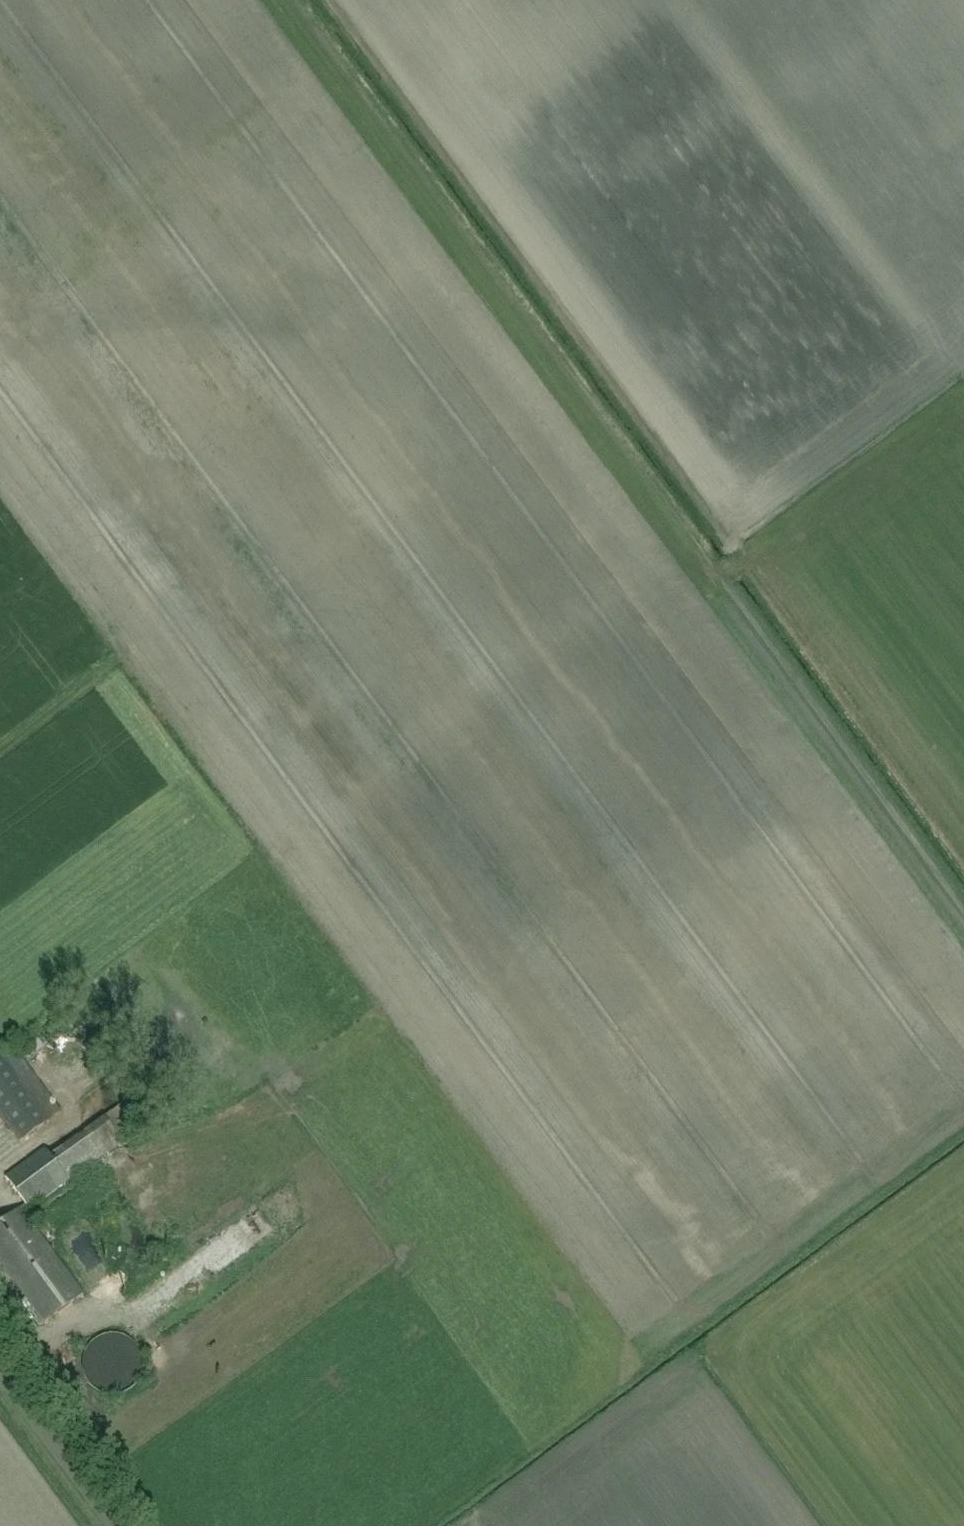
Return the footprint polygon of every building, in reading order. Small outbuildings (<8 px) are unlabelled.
[(62,1053),(70,1048),(54,1024),(46,1029),(62,1053)] [(50,1122),(3,1057),(0,1059),(0,1114),(21,1143),(50,1122)] [(6,1178),(29,1210),(68,1182),(45,1149),(6,1178)] [(83,1293),(21,1208),(0,1223),(0,1261),(44,1322),(83,1293)]
